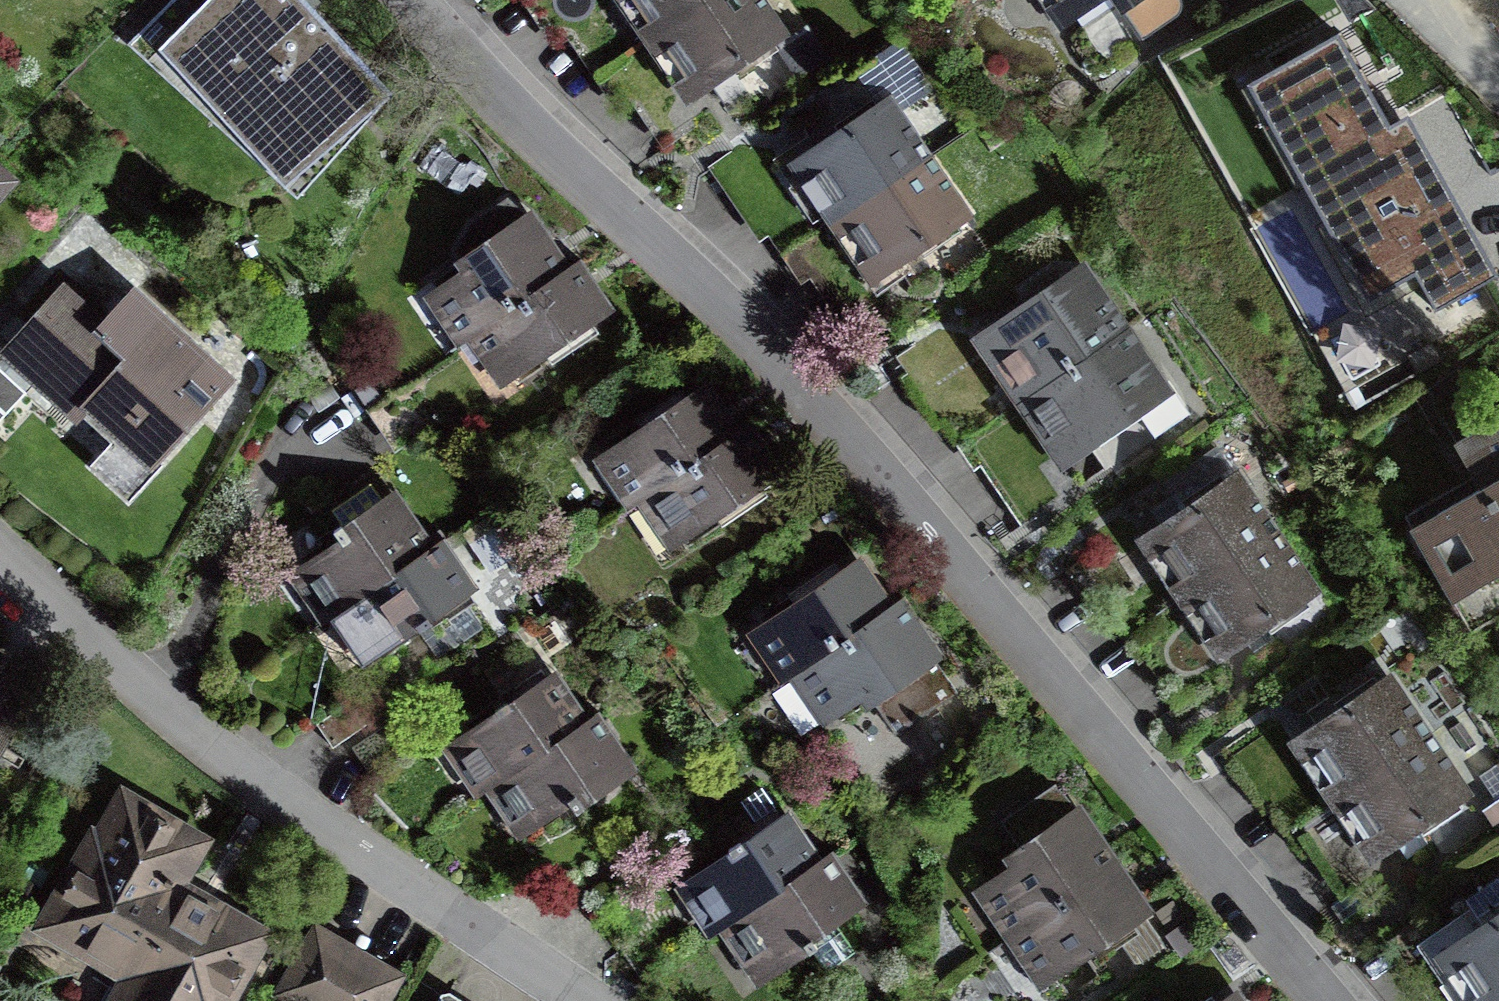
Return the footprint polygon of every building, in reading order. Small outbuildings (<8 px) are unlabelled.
[(148,23),(256,138),(285,111),(316,143),(381,83),(304,0),(171,0),(148,23)] [(645,44),(709,0),(620,0),(642,32),(638,34),(645,44)] [(755,0),(709,0),(645,44),(651,53),(654,51),(685,96),(778,33),(755,0)] [(1058,22),(1090,0),(1043,0),(1058,22)] [(1104,14),(1125,0),(1095,0),(1104,14)] [(1436,309),(1493,277),(1404,118),(1390,125),(1338,33),(1252,81),(1372,298),(1416,273),(1436,309)] [(826,213),(822,215),(829,225),(924,160),(887,105),(840,137),(820,151),(795,168),(826,213)] [(802,124),(820,151),(840,137),(822,111),(802,124)] [(924,160),(829,225),(835,234),(838,232),(869,277),(894,260),(914,246),(962,214),(924,160)] [(471,269),(438,291),(469,336),(479,329),(563,273),(532,227),(506,203),(474,225),(459,251),(471,269)] [(914,246),(894,260),(912,287),(932,273),(914,246)] [(604,312),(573,266),(563,273),(479,329),(510,375),(604,312)] [(1030,394),(1121,332),(1083,278),(1035,310),(1013,325),(993,339),(1030,394)] [(995,299),(1013,325),(1035,310),(1018,284),(995,299)] [(37,376),(110,442),(88,466),(128,502),(164,463),(159,458),(228,383),(131,293),(102,325),(61,287),(6,347),(10,351),(0,362),(0,369),(24,390),(37,376)] [(1157,386),(1121,332),(1030,394),(1067,449),(1088,435),(1110,419),(1133,404),(1155,437),(1189,413),(1167,379),(1157,386)] [(26,392),(24,390),(0,369),(0,420),(26,392)] [(608,454),(639,499),(649,492),(733,435),(702,390),(608,454)] [(403,447),(373,403),(364,409),(394,452),(403,447)] [(1480,586),(1498,574),(1498,417),(1456,442),(1481,486),(1438,511),(1480,586)] [(1110,419),(1088,435),(1106,461),(1128,446),(1110,419)] [(774,475),(743,429),(733,435),(649,492),(680,538),(774,475)] [(1176,600),(1272,535),(1235,480),(1188,512),(1167,526),(1143,542),(1173,588),(1170,590),(1176,600)] [(343,608),(427,551),(396,506),(388,510),(371,484),(332,511),(341,525),(333,530),(341,542),(302,569),(333,615),(343,608)] [(1177,495),(1156,510),(1167,526),(1188,512),(1177,495)] [(487,565),(513,548),(499,527),(473,544),(487,565)] [(1262,621),(1309,590),(1272,535),(1176,600),(1182,609),(1186,606),(1217,652),(1241,636),(1262,621)] [(427,551),(343,608),(374,654),(416,625),(419,630),(431,622),(428,617),(467,590),(436,545),(427,551)] [(762,628),(793,673),(803,666),(886,610),(856,564),(762,628)] [(946,700),(957,692),(896,603),(886,610),(803,666),(834,713),(866,692),(895,730),(944,697),(946,700)] [(1252,652),(1274,638),(1262,621),(1241,636),(1252,652)] [(41,685),(37,683),(0,661),(0,755),(41,685)] [(497,781),(581,725),(550,680),(510,707),(506,702),(494,710),(498,715),(456,743),(487,788),(497,781)] [(1326,791),(1322,793),(1328,802),(1424,737),(1387,683),(1295,745),(1326,791)] [(316,724),(332,748),(380,716),(363,692),(316,724)] [(1329,698),(1308,712),(1319,729),(1341,714),(1329,698)] [(591,718),(581,725),(497,781),(528,827),(568,800),(576,812),(583,807),(575,795),(622,764),(591,718)] [(1424,737),(1328,802),(1335,812),(1338,810),(1369,855),(1393,838),(1415,824),(1461,792),(1424,737)] [(1483,774),(1498,798),(1498,763),(1483,774)] [(987,885),(1019,931),(1112,868),(1081,822),(1054,789),(1007,821),(1030,854),(987,885)] [(90,953),(65,992),(68,1000),(251,1000),(280,950),(259,938),(260,936),(182,896),(180,889),(174,886),(199,842),(124,799),(99,842),(95,840),(46,926),(89,951),(90,953)] [(558,825),(553,819),(534,831),(545,865),(562,890),(629,845),(598,799),(558,825)] [(1485,810),(1498,830),(1498,800),(1485,810)] [(690,882),(721,928),(814,864),(783,819),(743,846),(740,841),(728,849),(731,854),(690,882)] [(1415,824),(1393,838),(1404,855),(1426,840),(1415,824)] [(856,903),(824,857),(731,921),(762,966),(801,940),(826,971),(855,951),(833,918),(856,903)] [(1143,913),(1112,868),(1019,931),(1049,976),(1143,913)] [(1498,999),(1498,875),(1464,899),(1485,929),(1441,959),(1469,1000),(1496,1000),(1498,999)] [(300,1000),(381,1000),(394,978),(317,933),(284,991),(300,1000)]
